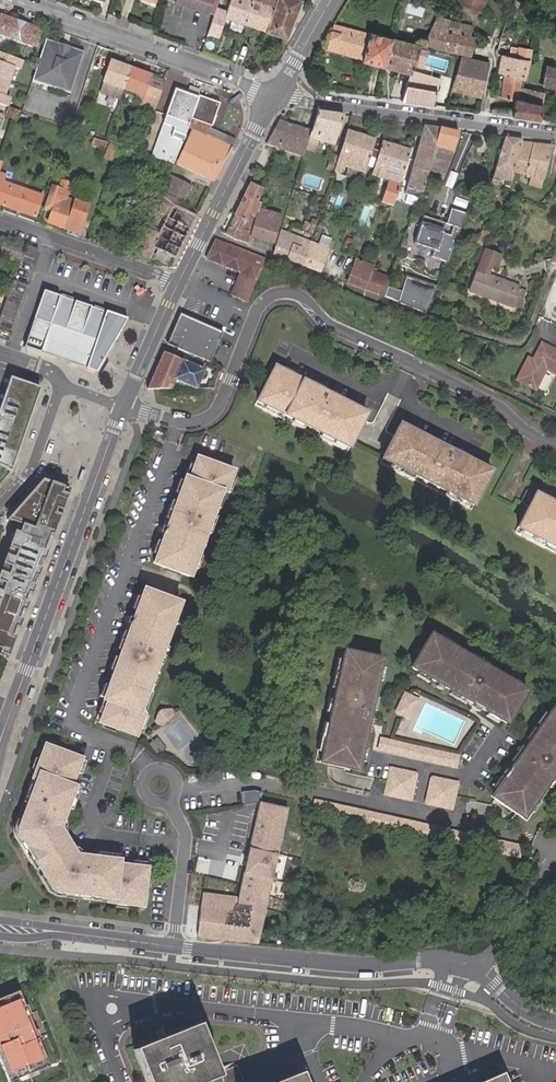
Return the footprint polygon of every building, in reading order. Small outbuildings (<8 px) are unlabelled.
[(207,11),(211,0),(173,0),(207,11)] [(244,23),(252,0),(230,0),(225,17),(244,23)] [(265,30),(274,5),(261,0),(252,0),(244,23),(265,30)] [(265,30),(286,38),(301,0),(276,0),(274,5),(265,30)] [(486,0),(456,0),(455,2),(481,12),(486,0)] [(392,37),(383,66),(410,73),(419,48),(425,49),(425,47),(425,46),(470,56),(475,36),(471,35),(473,25),(460,22),(451,19),(437,14),(425,38),(419,37),(414,40),(413,42),(392,37)] [(1,15),(0,17),(0,34),(35,46),(40,29),(1,15)] [(369,32),(334,23),(326,49),(362,59),(361,60),(383,66),(392,37),(369,31),(369,32)] [(509,32),(502,30),(500,38),(507,41),(509,32)] [(85,52),(46,39),(37,66),(32,80),(70,94),(85,52)] [(214,53),(216,45),(204,41),(201,48),(214,53)] [(6,106),(10,98),(3,95),(13,67),(19,69),(22,60),(0,53),(0,104),(6,106)] [(504,73),(525,79),(528,60),(500,55),(497,71),(504,73)] [(451,89),(481,96),(488,63),(469,59),(461,57),(458,66),(451,89)] [(119,99),(123,89),(143,96),(139,105),(154,110),(165,81),(111,61),(110,63),(94,58),(88,76),(103,82),(100,92),(119,99)] [(546,64),(541,84),(555,87),(555,66),(546,64)] [(401,100),(432,104),(436,85),(437,78),(410,73),(401,100)] [(490,112),(512,115),(515,99),(529,101),(532,89),(523,87),(525,79),(504,73),(500,97),(513,100),(511,110),(491,107),(490,112)] [(190,117),(198,96),(175,88),(162,123),(185,132),(187,127),(190,117)] [(512,115),(539,118),(544,91),(532,89),(529,101),(515,99),(512,115)] [(220,104),(198,96),(190,117),(212,128),(220,104)] [(20,111),(9,107),(6,117),(17,121),(20,111)] [(20,111),(17,121),(27,124),(30,114),(20,111)] [(333,145),(343,115),(317,112),(311,130),(309,137),(318,140),(333,145)] [(177,163),(214,181),(235,139),(212,128),(190,117),(187,127),(191,129),(177,163)] [(83,123),(75,120),(73,126),(80,129),(83,123)] [(274,147),(303,157),(305,148),(309,137),(311,130),(279,120),(266,143),(274,147)] [(173,163),(185,132),(162,123),(151,154),(173,163)] [(110,126),(105,139),(115,143),(117,136),(110,134),(112,128),(110,126)] [(419,197),(419,195),(425,179),(428,171),(429,168),(439,129),(423,127),(405,193),(419,197)] [(458,132),(439,129),(429,168),(445,173),(458,132)] [(335,167),(334,171),(340,173),(343,166),(364,173),(375,139),(347,130),(338,158),(335,167)] [(315,151),(318,140),(309,137),(305,148),(315,151)] [(508,187),(509,186),(512,173),(521,141),(521,140),(504,138),(491,183),(498,185),(499,181),(505,183),(504,186),(508,187)] [(107,143),(93,139),(91,144),(105,149),(107,143)] [(381,202),(392,205),(410,150),(382,141),(371,175),(387,181),(385,189),(381,202)] [(521,141),(512,173),(530,177),(529,185),(541,188),(552,145),(521,141)] [(113,160),(118,147),(109,144),(105,157),(113,160)] [(117,154),(114,162),(125,166),(127,160),(141,165),(144,156),(119,148),(117,154)] [(335,167),(338,158),(331,156),(328,164),(335,167)] [(0,173),(0,205),(34,217),(42,195),(3,182),(5,175),(0,173)] [(185,203),(192,188),(170,177),(165,194),(182,201),(185,203)] [(68,192),(71,184),(62,181),(60,189),(68,192)] [(256,217),(258,209),(260,203),(257,202),(263,190),(249,183),(234,214),(248,222),(251,216),(256,217)] [(60,189),(51,186),(44,207),(51,210),(47,223),(66,229),(74,204),(65,201),(66,198),(68,192),(60,189)] [(171,257),(174,259),(188,230),(195,216),(179,208),(182,201),(165,194),(162,200),(157,198),(153,205),(158,208),(155,213),(165,217),(157,232),(146,227),(137,251),(149,259),(154,249),(156,251),(153,258),(167,264),(171,257)] [(78,233),(88,205),(66,198),(65,201),(74,204),(66,229),(78,233)] [(490,207),(483,224),(489,227),(498,208),(490,207)] [(467,214),(451,208),(446,223),(423,215),(413,244),(433,250),(431,257),(447,262),(463,226),(467,214)] [(252,231),(250,237),(273,243),(280,215),(258,209),(256,217),(252,231)] [(152,211),(146,227),(157,232),(165,217),(155,213),(152,211)] [(225,234),(247,244),(250,237),(252,231),(245,228),(248,222),(234,214),(225,234)] [(303,266),(311,242),(280,229),(272,254),(303,266)] [(479,234),(474,248),(478,250),(484,237),(479,234)] [(264,259),(215,240),(205,260),(242,274),(233,296),(247,303),(264,259)] [(18,261),(23,248),(4,242),(2,249),(10,253),(8,257),(18,261)] [(303,266),(320,272),(328,248),(311,242),(303,266)] [(37,249),(28,246),(24,255),(34,259),(37,249)] [(512,305),(519,286),(488,274),(491,265),(497,267),(500,258),(483,252),(469,291),(511,306),(512,305)] [(347,283),(365,290),(371,271),(373,265),(355,259),(347,283)] [(365,290),(383,297),(386,289),(390,278),(371,271),(365,290)] [(436,287),(405,276),(396,302),(425,313),(436,287)] [(12,280),(0,315),(0,338),(9,341),(28,285),(12,280)] [(133,286),(136,290),(134,292),(136,295),(139,296),(144,292),(144,290),(143,286),(140,287),(137,284),(133,286)] [(525,289),(519,286),(512,305),(518,307),(525,289)] [(126,319),(43,290),(24,346),(96,371),(126,319)] [(223,331),(179,314),(175,323),(166,344),(185,351),(209,361),(223,331)] [(543,343),(534,361),(530,359),(519,380),(537,389),(548,368),(555,372),(555,349),(543,343)] [(163,351),(147,389),(171,389),(175,379),(182,360),(163,351)] [(175,379),(197,389),(204,371),(182,360),(175,379)] [(255,401),(346,447),(356,428),(364,414),(348,406),(339,401),(329,396),(319,391),(309,386),(291,376),(280,370),(272,366),(255,401)] [(282,367),(280,370),(291,376),(293,373),(282,367)] [(37,388),(7,377),(0,398),(0,467),(8,469),(37,388)] [(311,382),(309,386),(319,391),(321,387),(311,382)] [(330,392),(329,396),(339,401),(341,398),(330,392)] [(344,452),(346,447),(255,401),(252,405),(344,452)] [(348,406),(364,414),(365,411),(349,402),(348,406)] [(379,457),(470,503),(488,469),(475,462),(465,457),(454,451),(445,447),(435,442),(417,432),(406,427),(397,422),(386,443),(379,457)] [(408,423),(406,427),(417,432),(419,429),(408,423)] [(437,438),(435,442),(445,447),(447,443),(437,438)] [(456,448),(454,451),(465,457),(467,453),(456,448)] [(189,452),(182,470),(185,471),(192,453),(189,452)] [(171,499),(164,516),(163,520),(159,530),(155,540),(151,551),(148,559),(171,567),(185,573),(217,488),(219,489),(225,475),(228,466),(192,453),(185,471),(182,470),(178,478),(174,491),(171,499)] [(468,507),(470,503),(379,457),(377,461),(468,507)] [(475,462),(488,469),(490,465),(477,458),(475,462)] [(228,477),(225,475),(219,489),(223,491),(228,477)] [(47,549),(70,487),(42,477),(7,517),(23,523),(20,531),(14,529),(0,567),(0,652),(9,655),(47,549)] [(170,489),(174,491),(178,478),(175,477),(170,489)] [(188,574),(219,489),(217,488),(185,573),(188,574)] [(534,488),(533,491),(549,499),(550,496),(537,489),(534,488)] [(555,503),(549,499),(533,491),(525,505),(514,526),(555,547),(555,503)] [(160,514),(164,516),(171,499),(167,497),(160,514)] [(159,530),(163,520),(159,518),(155,529),(159,530)] [(514,526),(512,530),(555,552),(555,547),(514,526)] [(147,550),(151,551),(155,540),(151,539),(147,550)] [(134,707),(174,598),(162,593),(138,585),(135,592),(130,604),(128,612),(123,625),(122,628),(116,644),(112,653),(108,664),(102,680),(98,691),(97,693),(100,694),(92,717),(130,730),(133,722),(138,708),(134,707)] [(130,604),(135,592),(131,591),(126,603),(130,604)] [(178,599),(174,598),(134,707),(138,708),(178,599)] [(119,623),(123,625),(128,612),(124,610),(119,623)] [(111,642),(116,644),(122,628),(118,626),(111,642)] [(431,630),(429,634),(527,691),(529,688),(431,630)] [(527,691),(429,634),(409,668),(418,673),(429,680),(447,690),(466,701),(469,703),(479,709),(486,714),(497,720),(506,725),(527,691)] [(342,651),(339,650),(314,763),(318,763),(342,651)] [(380,659),(342,651),(318,763),(356,772),(358,763),(361,750),(363,741),(365,729),(366,726),(370,707),(372,699),(374,687),(376,681),(378,669),(380,659)] [(104,663),(108,664),(112,653),(108,652),(104,663)] [(418,673),(416,677),(427,683),(429,680),(418,673)] [(94,689),(98,691),(102,680),(98,678),(94,689)] [(447,690),(445,694),(464,705),(466,701),(447,690)] [(421,700),(404,692),(395,713),(412,720),(421,700)] [(469,703),(467,707),(477,713),(479,709),(469,703)] [(374,708),(370,707),(366,726),(370,727),(374,708)] [(142,709),(138,708),(133,722),(137,723),(142,709)] [(550,710),(524,749),(514,764),(513,767),(506,777),(504,779),(497,790),(492,798),(524,820),(555,774),(555,713),(550,710)] [(497,720),(486,714),(485,717),(495,723),(497,720)] [(165,747),(157,737),(148,745),(157,754),(165,747)] [(458,755),(380,739),(377,751),(456,767),(458,755)] [(37,757),(33,769),(36,771),(15,827),(15,835),(49,894),(59,898),(110,904),(110,907),(118,908),(118,910),(131,911),(131,909),(149,911),(154,869),(150,868),(150,863),(138,861),(136,861),(135,867),(126,866),(127,861),(124,861),(125,857),(100,854),(99,859),(84,857),(68,832),(75,814),(77,814),(86,789),(78,786),(82,774),(85,775),(89,762),(87,762),(88,760),(49,746),(44,759),(37,757)] [(514,764),(524,749),(521,747),(511,762),(514,764)] [(506,777),(513,767),(509,764),(502,775),(506,777)] [(417,773),(390,767),(383,793),(410,799),(417,773)] [(527,823),(555,780),(555,774),(524,820),(527,823)] [(458,783),(432,776),(425,803),(452,810),(458,783)] [(497,790),(504,779),(501,777),(493,788),(497,790)] [(314,799),(312,811),(517,856),(520,844),(314,799)] [(202,935),(259,941),(288,809),(260,802),(241,888),(238,888),(236,896),(202,892),(197,934),(202,935)] [(0,998),(0,1061),(8,1081),(48,1065),(18,990),(0,998)] [(137,1051),(149,1081),(196,1081),(214,1075),(196,1028),(137,1051)] [(377,1065),(383,1073),(398,1062),(392,1054),(377,1065)]
